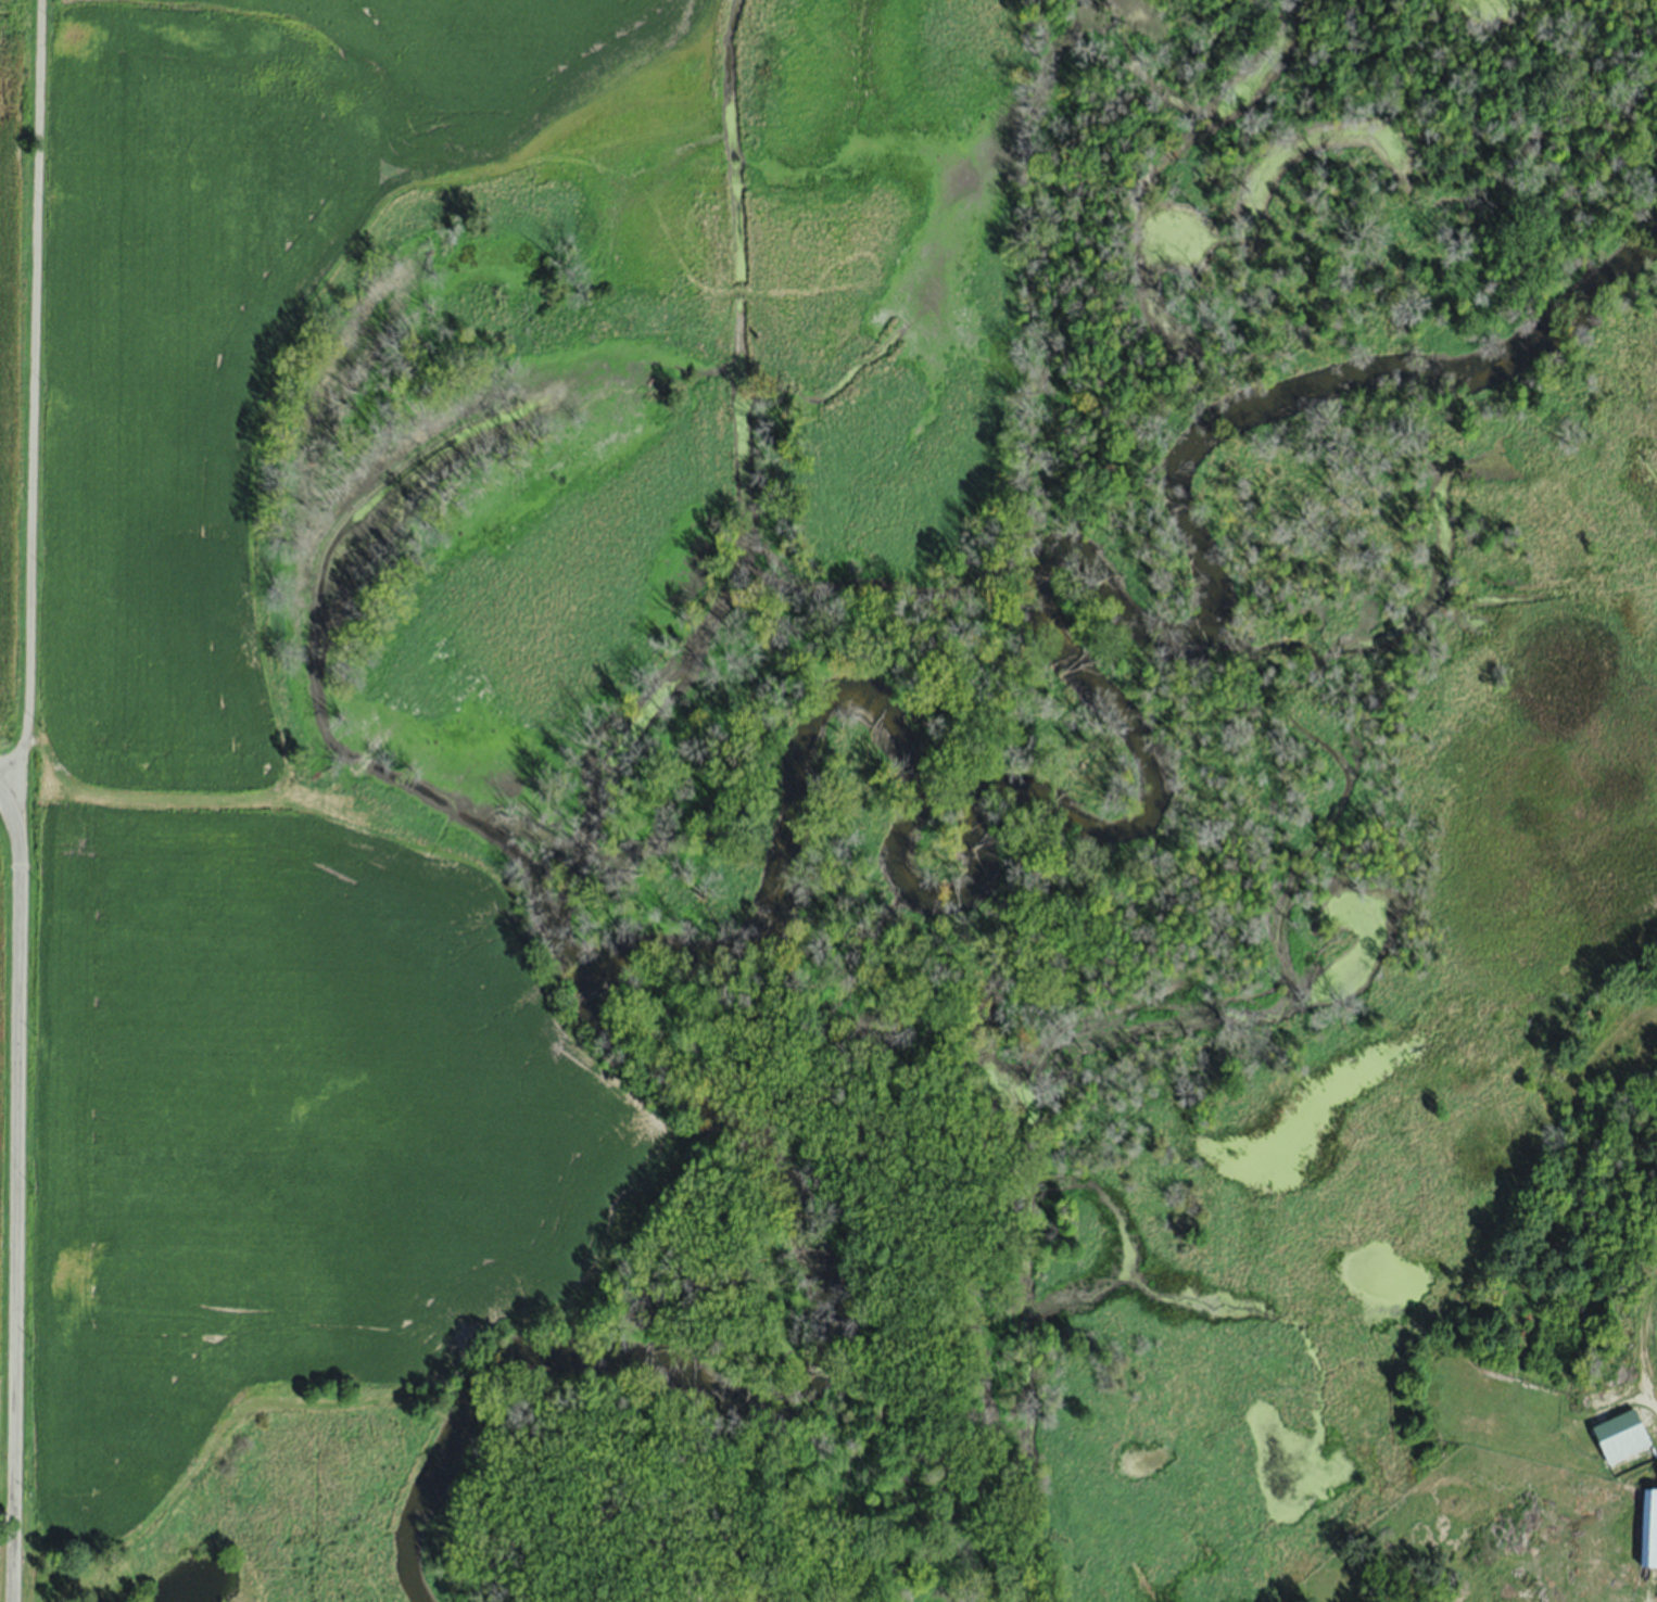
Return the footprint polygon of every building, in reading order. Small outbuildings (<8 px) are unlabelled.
[(1656,1567),(1656,1488),(1646,1488),(1645,1567),(1656,1567)]
